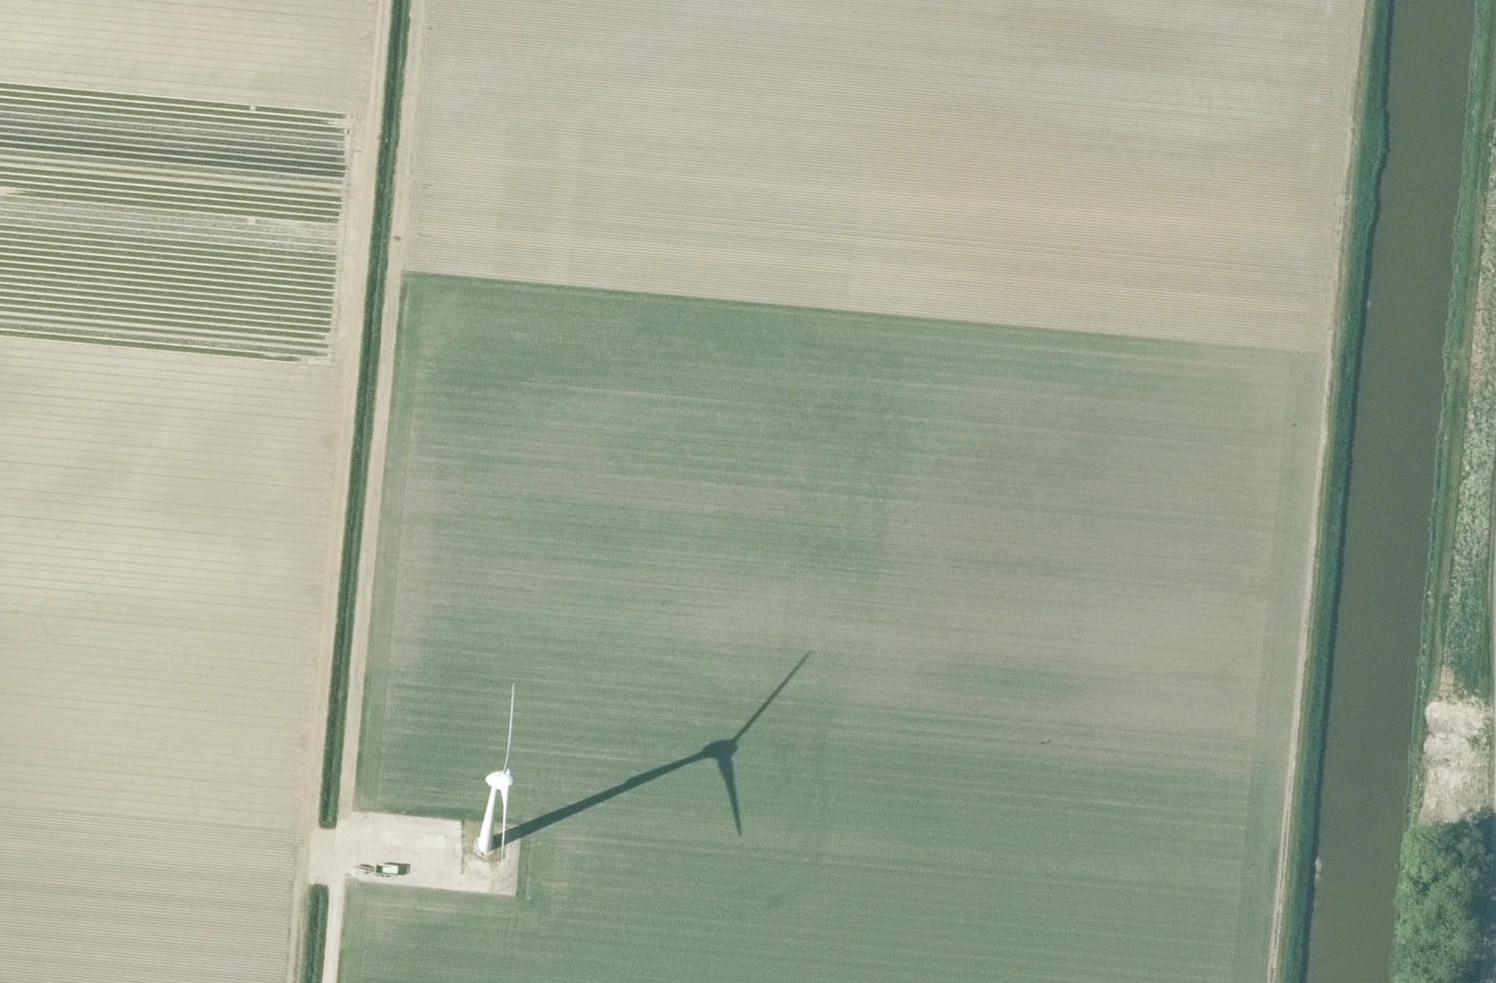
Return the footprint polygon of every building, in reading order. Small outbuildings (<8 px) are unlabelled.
[(483,841),(482,841),(482,842),(481,842),(480,843),(479,843),(479,844),(479,845),(478,845),(478,846),(478,847),(478,848),(478,849),(478,850),(479,850),(479,851),(479,852),(480,852),(480,853),(481,853),(482,854),(483,854),(484,854),(485,854),(486,854),(487,854),(488,853),(489,853),(489,852),(490,852),(490,851),(490,850),(491,850),(491,849),(491,848),(491,847),(491,846),(491,845),(490,845),(490,844),(490,843),(489,843),(488,842),(487,842),(487,841),(486,841),(485,841),(484,841),(483,841)]
